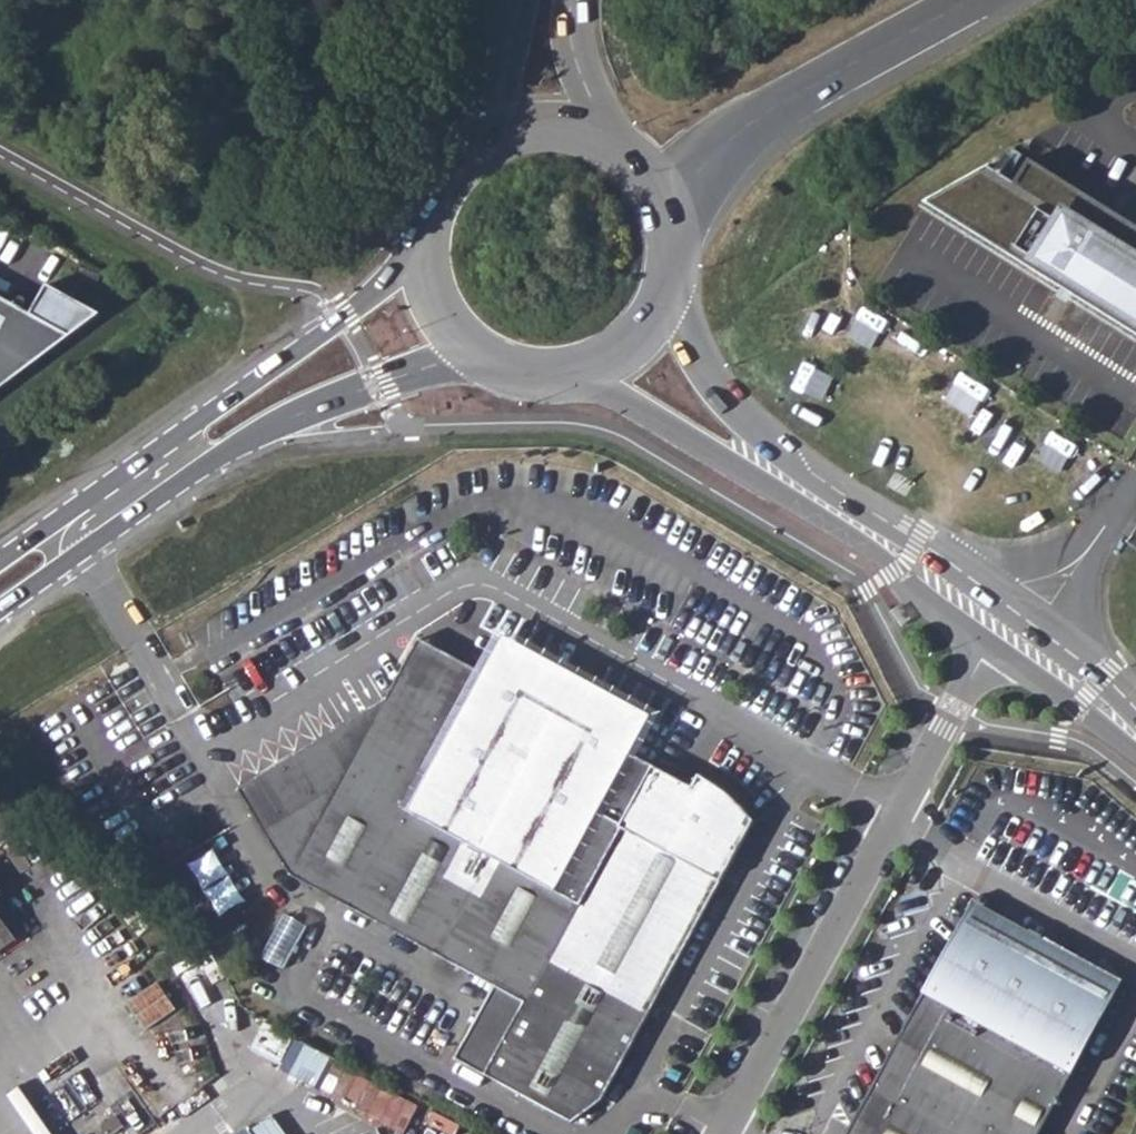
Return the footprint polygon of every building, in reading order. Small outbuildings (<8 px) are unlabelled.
[(1030,154),(1014,180),(988,164),(927,198),(1135,331),(1135,221),(1030,154)] [(101,314),(50,287),(31,319),(0,301),(0,391),(101,314)] [(909,621),(898,606),(891,612),(902,627),(906,624),(909,621)] [(484,678),(415,642),(382,704),(237,790),(287,881),(493,989),(453,1063),(573,1128),(605,1101),(753,823),(739,806),(728,797),(718,791),(709,784),(696,779),(691,788),(622,750),(635,725),(584,697),(588,688),(580,686),(570,682),(561,676),(555,669),(551,679),(501,650),(484,678)] [(220,847),(194,859),(219,912),(244,901),(220,847)] [(844,1133),(1037,1133),(1117,988),(968,907),(964,914),(960,912),(948,925),(956,929),(844,1133)] [(21,941),(0,911),(0,955),(21,941)] [(286,966),(309,923),(288,911),(265,954),(286,966)] [(160,981),(130,1001),(148,1028),(178,1008),(160,981)] [(342,1058),(318,1045),(302,1077),(326,1089),(342,1058)] [(344,1099),(406,1131),(420,1104),(358,1072),(344,1099)] [(245,1133),(284,1133),(271,1116),(245,1133)]
